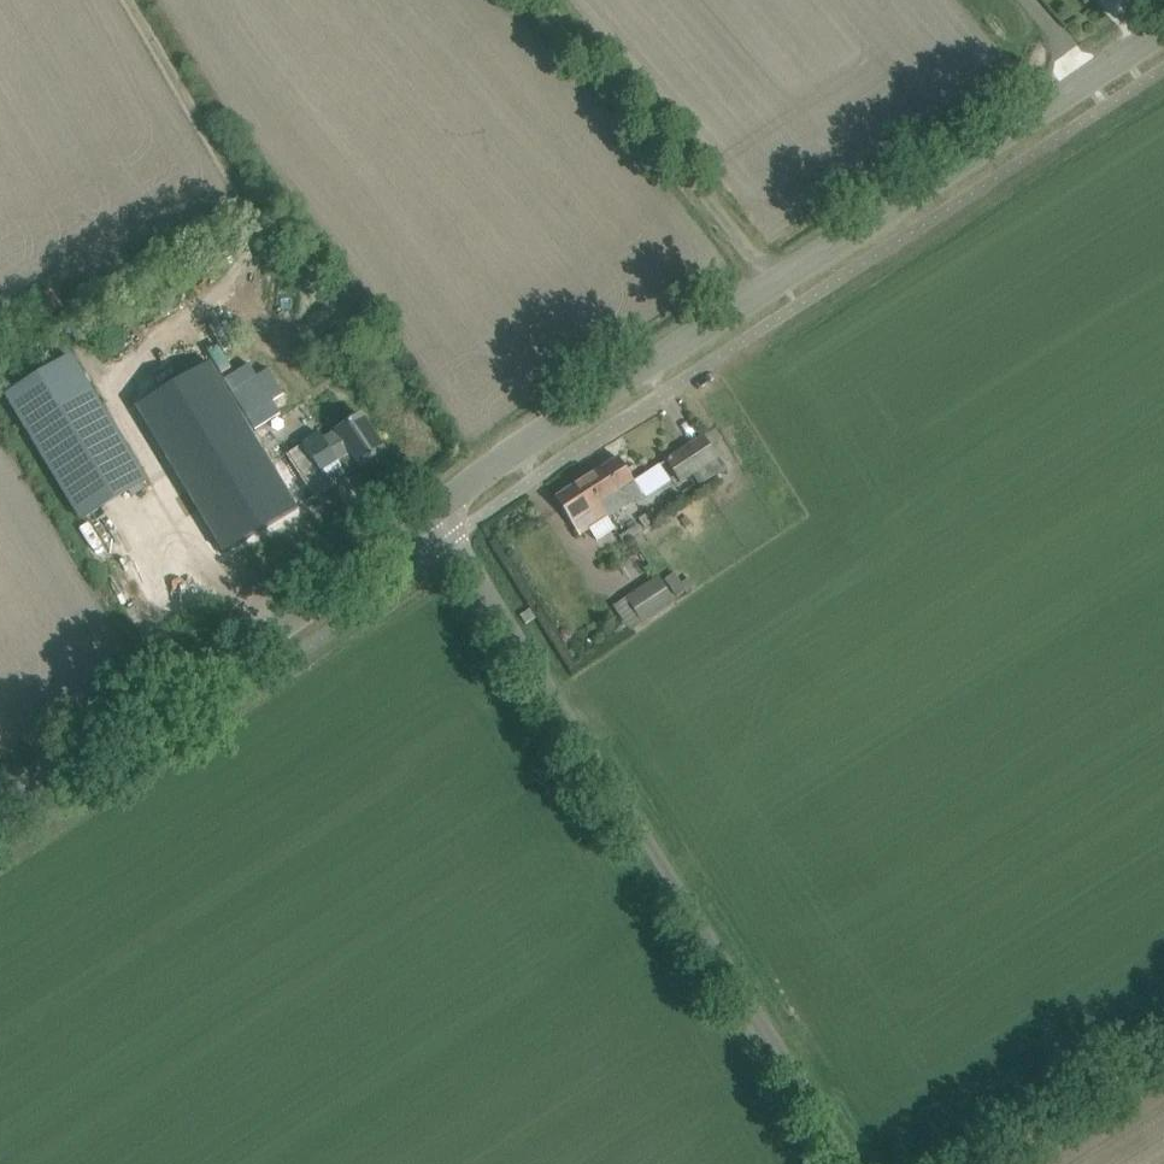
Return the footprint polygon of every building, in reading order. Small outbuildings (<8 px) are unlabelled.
[(147,481),(70,354),(6,393),(83,520),(130,491),(140,485),(147,481)] [(209,364),(134,410),(223,557),(347,477),(346,476),(361,466),(361,467),(386,452),(362,415),(338,431),(337,430),(323,440),(318,432),(269,464),(209,364)] [(249,364),(224,380),(255,430),(280,415),(272,401),(283,394),(268,369),(257,376),(249,364)] [(137,406),(155,396),(149,385),(131,396),(137,406)] [(718,458),(716,456),(703,436),(667,460),(680,480),(682,482),(693,475),(701,487),(723,473),(714,460),(718,458)] [(619,458),(586,479),(610,516),(643,494),(619,458)] [(610,516),(586,479),(557,498),(581,535),(610,516)] [(140,485),(130,491),(133,496),(143,490),(140,485)] [(620,536),(625,543),(641,531),(637,524),(620,536)] [(623,598),(640,625),(676,602),(659,575),(623,598)]
